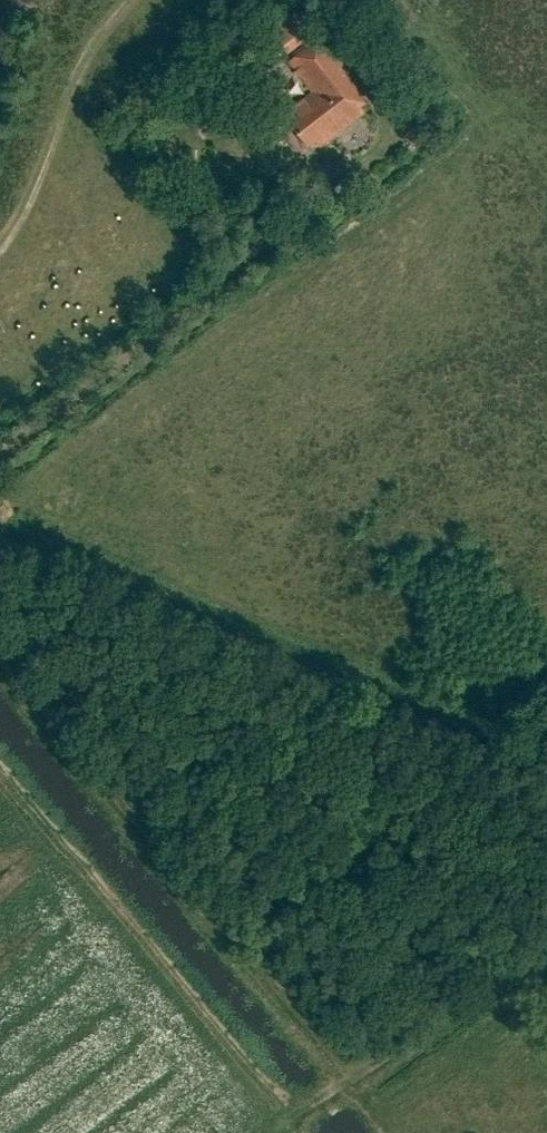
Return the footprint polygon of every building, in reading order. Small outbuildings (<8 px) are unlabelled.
[(287,54),(313,33),(306,24),(280,45),(287,54)] [(338,78),(344,74),(319,40),(291,60),(316,95),(288,117),(311,146),(318,141),(325,149),(367,116),(338,78)] [(255,59),(245,67),(256,80),(265,73),(255,59)] [(276,86),(263,94),(272,106),(284,98),(276,86)]
